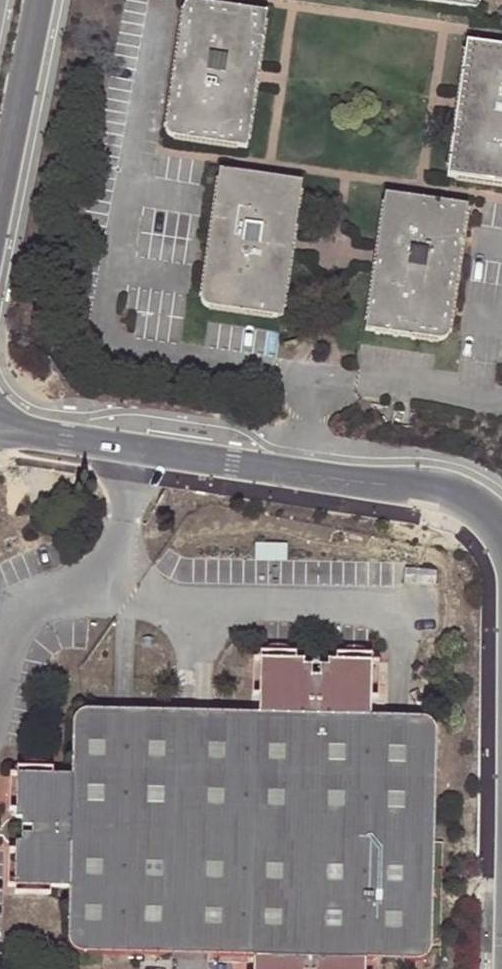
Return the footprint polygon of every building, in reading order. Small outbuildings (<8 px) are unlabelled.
[(172,139),(248,150),(268,15),(190,6),(183,11),(167,135),(172,139)] [(466,42),(449,177),(501,184),(501,48),(466,42)] [(300,184),(223,171),(217,178),(200,305),(205,309),(282,320),(300,184)] [(463,206),(385,195),(366,331),(443,343),(449,338),(467,212),(463,206)] [(437,585),(438,572),(405,568),(404,582),(437,585)] [(364,958),(372,957),(377,952),(379,949),(399,949),(401,954),(407,959),(414,960),(418,960),(421,959),(426,954),(429,947),(434,730),(432,724),(429,721),(426,719),(419,717),(412,718),(408,720),(406,723),(402,729),(385,729),(383,723),(378,717),(375,716),(368,715),(369,663),(324,663),(324,668),(316,668),(316,677),(308,677),(308,668),(300,668),(300,662),(256,662),(256,714),(219,715),(211,719),(207,727),(171,727),(169,720),(167,717),(161,714),(89,714),(82,716),(78,718),(74,724),(73,727),(71,779),(17,778),(16,820),(22,820),(22,829),(32,829),(32,838),(20,838),(20,845),(15,845),(14,889),(69,889),(68,943),(70,950),(75,955),(79,956),(99,956),(161,957),(167,954),(171,947),(205,947),(207,952),(213,958),(251,958),(251,968),(364,968),(364,958)]
